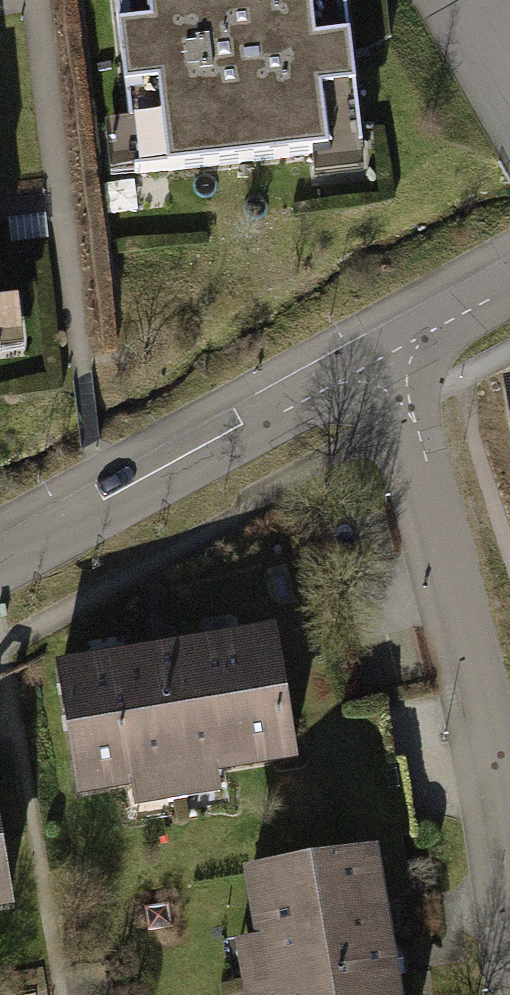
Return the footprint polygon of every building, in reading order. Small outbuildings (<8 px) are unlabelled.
[(122,123),(101,126),(110,191),(308,164),(312,193),(365,186),(340,1),(344,0),(106,0),(122,123)] [(23,369),(17,309),(0,311),(0,372),(23,369)] [(493,374),(509,483),(509,371),(493,374)] [(284,636),(93,651),(103,783),(294,768),(284,636)] [(269,873),(292,994),(422,994),(395,850),(269,873)]
